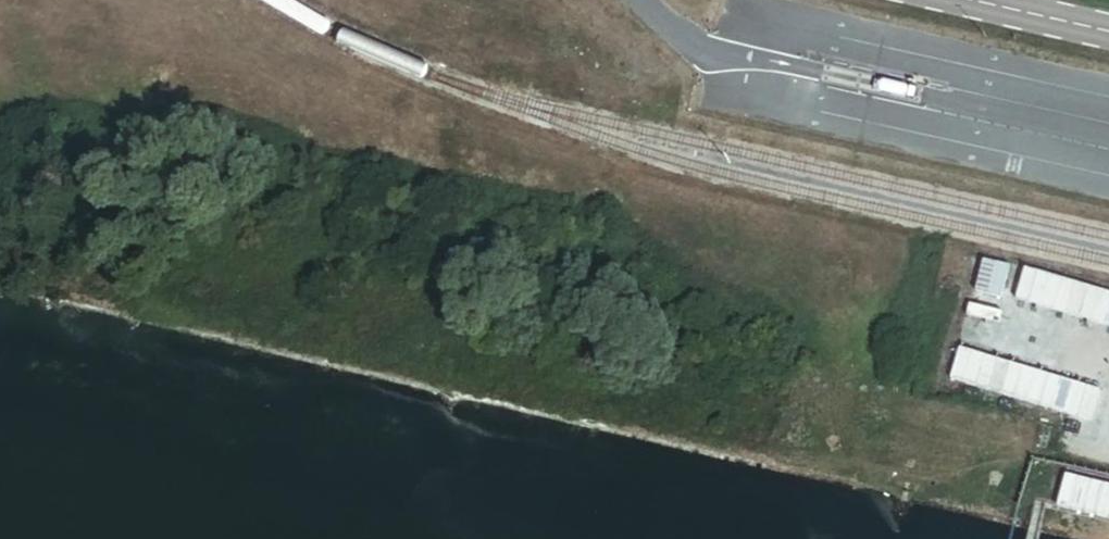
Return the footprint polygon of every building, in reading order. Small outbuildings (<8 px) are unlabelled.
[(996,273),(998,262),(977,258),(970,291),(993,295),(990,308),(1108,332),(1108,296),(996,273)] [(1096,385),(956,345),(947,375),(1087,415),(1096,385)] [(1100,434),(1069,427),(1063,449),(1094,457),(1100,434)] [(1063,474),(1055,506),(1106,519),(1108,507),(1108,485),(1063,474)]
